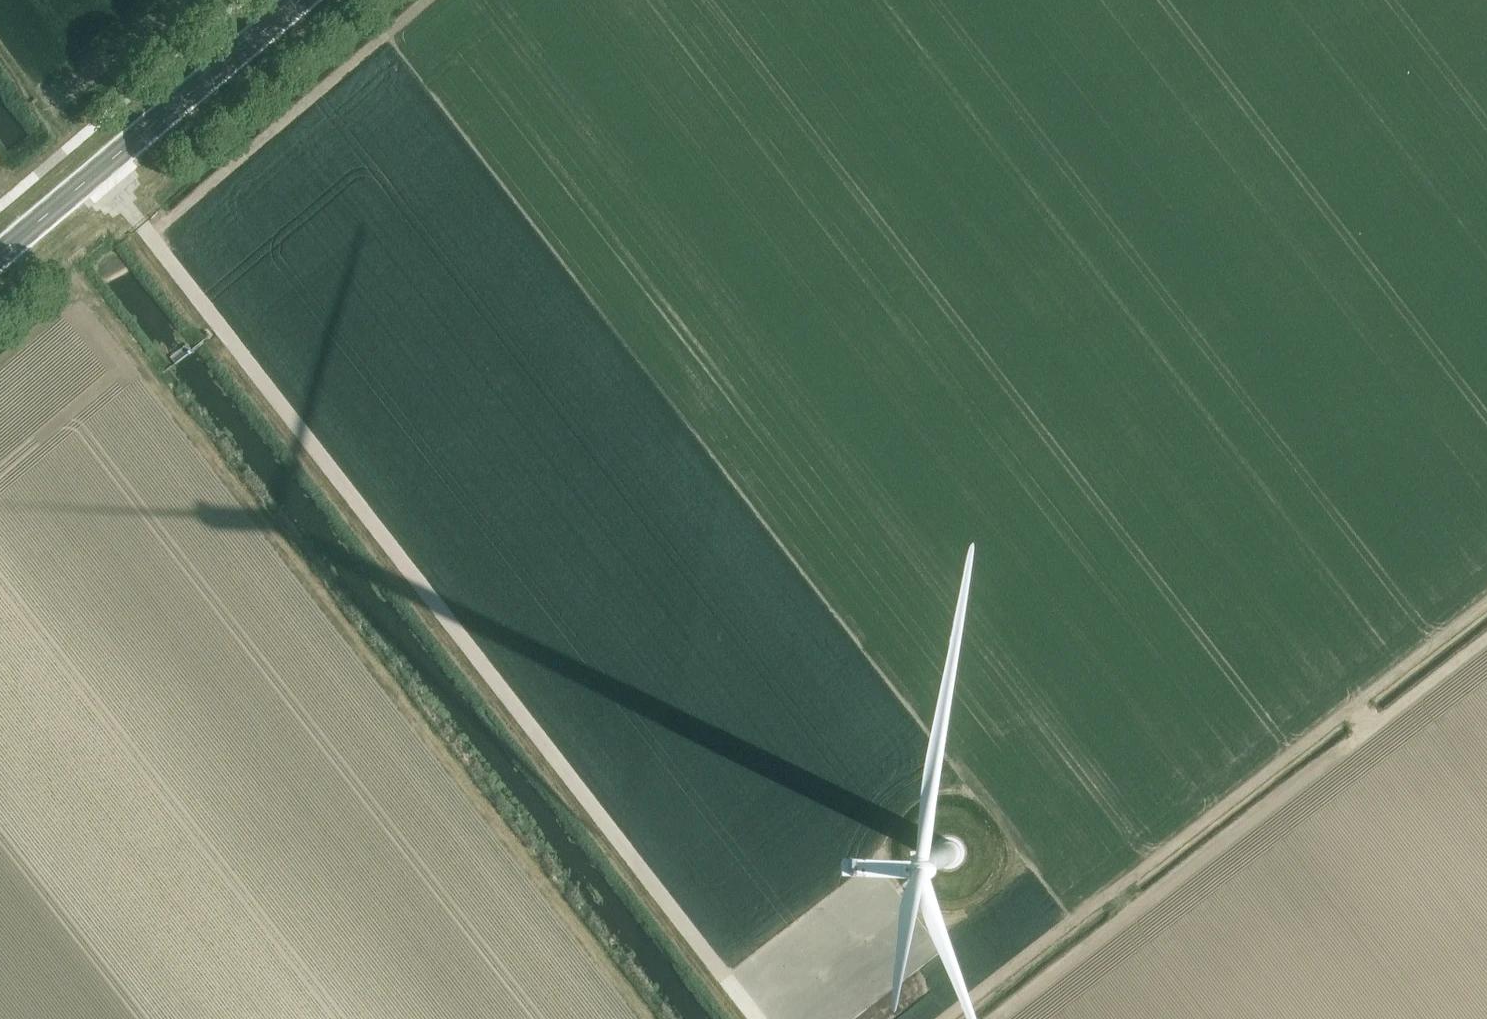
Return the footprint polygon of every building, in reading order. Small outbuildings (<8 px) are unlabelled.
[(961,855),(961,853),(961,851),(960,849),(960,847),(958,846),(957,844),(956,843),(954,842),(952,841),(951,841),(949,841),(947,841),(945,841),(943,842),(942,843),(940,844),(939,846),(938,847),(937,849),(937,851),(937,853),(937,855),(937,856),(938,858),(939,860),(940,861),(942,863),(943,863),(945,864),(947,865),(949,865),(951,865),(952,864),(954,863),(956,863),(957,861),(959,860),(959,858),(960,856),(961,855)]
